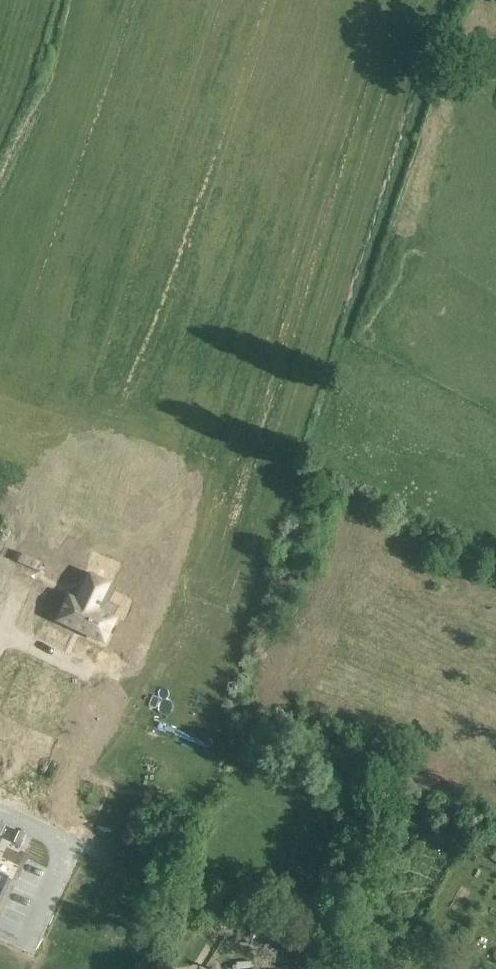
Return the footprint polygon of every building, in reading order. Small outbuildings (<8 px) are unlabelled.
[(69,597),(59,621),(105,640),(115,617),(100,610),(105,600),(107,601),(113,585),(82,572),(71,598),(69,597)] [(20,831),(14,842),(22,846),(27,835),(20,831)] [(0,870),(0,897),(10,874),(0,870)]
